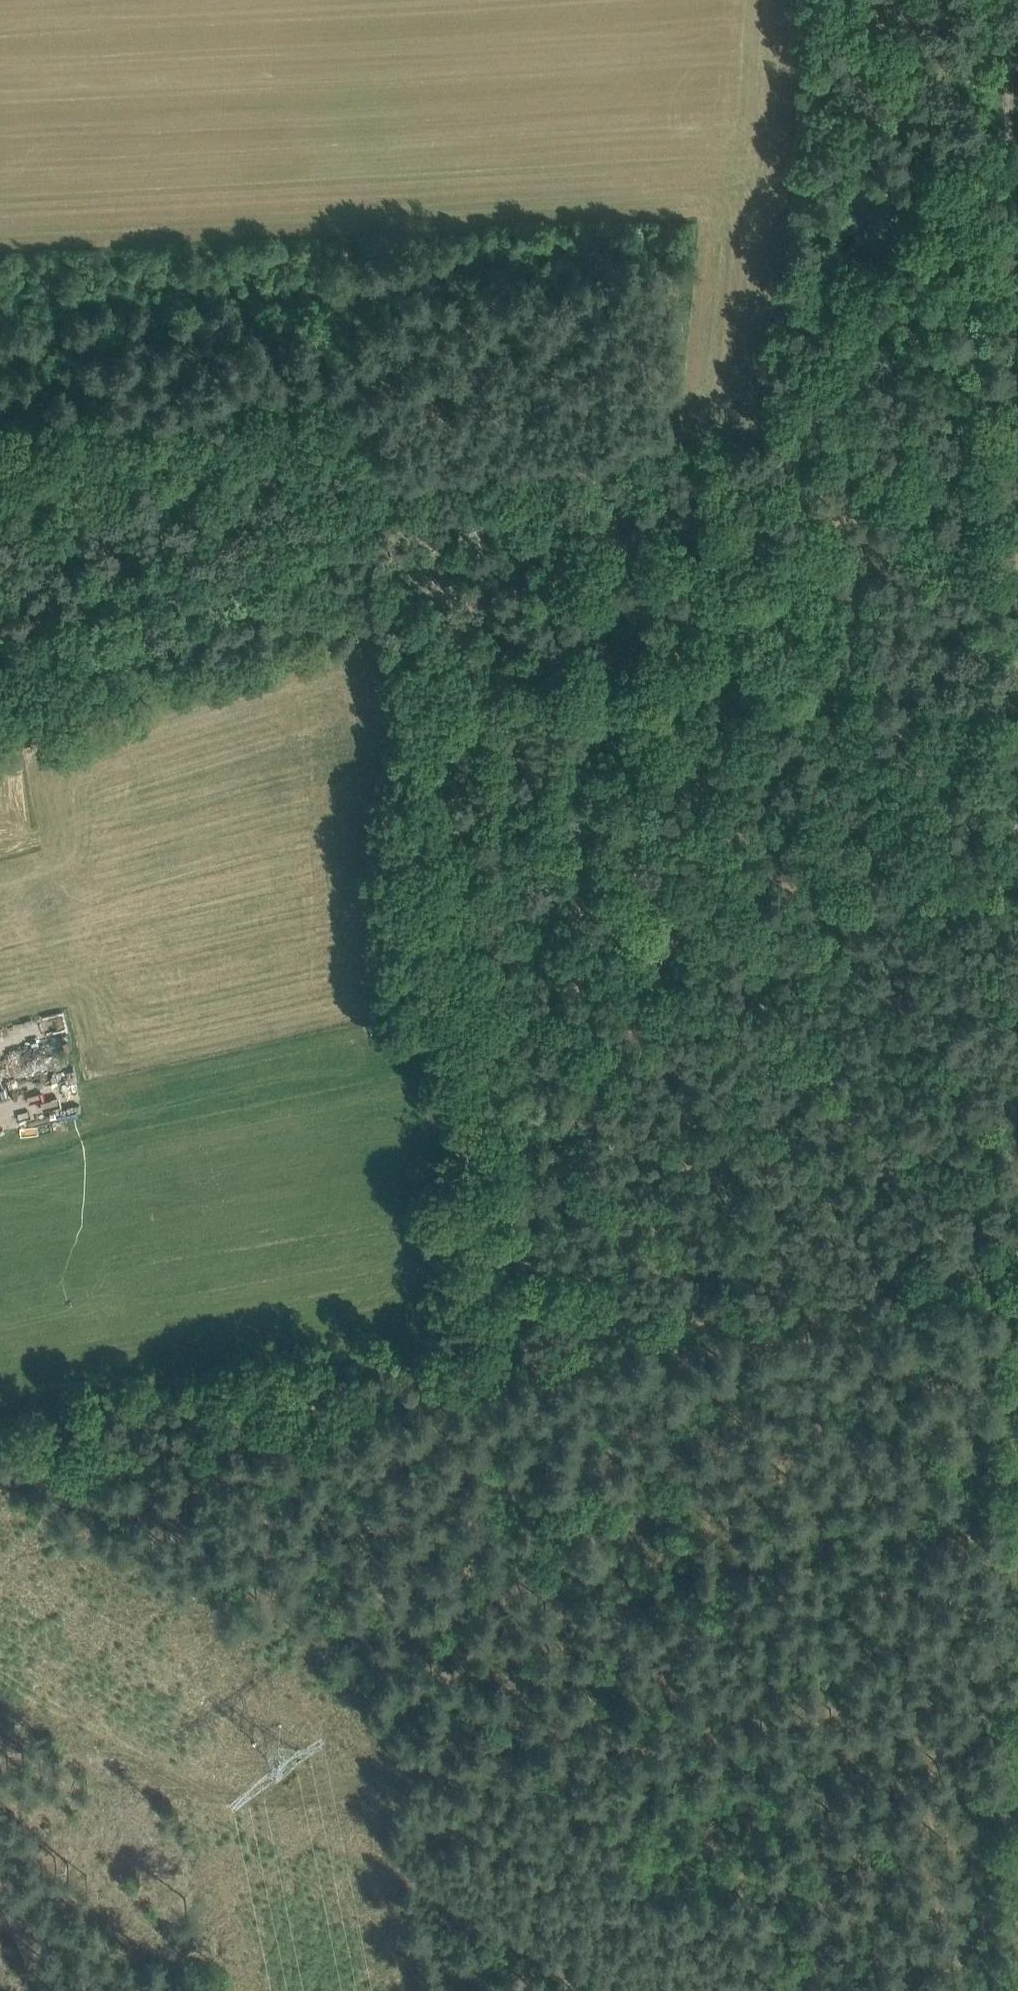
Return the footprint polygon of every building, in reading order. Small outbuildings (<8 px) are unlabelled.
[(0,593),(0,600),(6,602),(9,595),(1,591),(0,593)]
